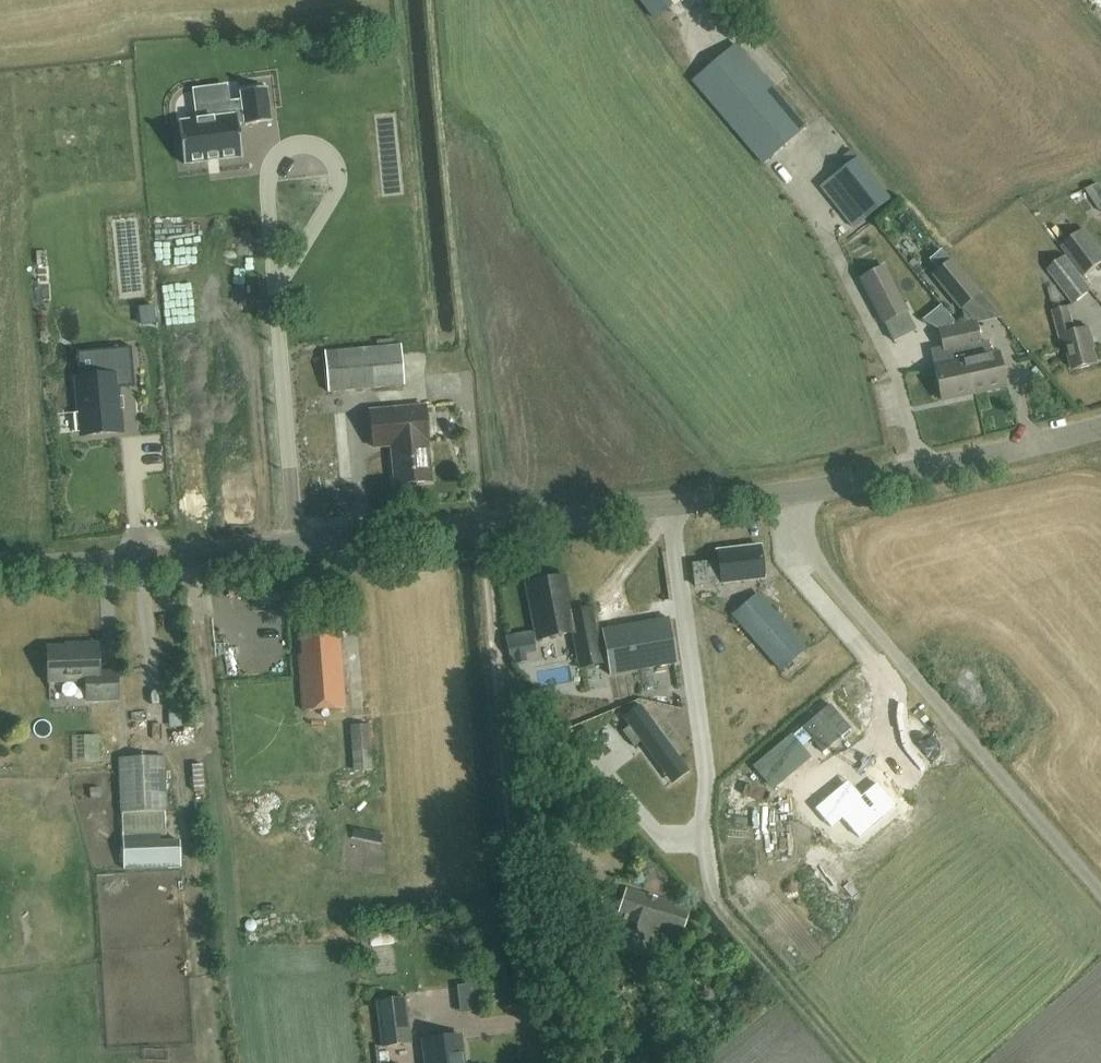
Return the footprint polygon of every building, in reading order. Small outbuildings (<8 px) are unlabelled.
[(761,163),(804,126),(735,45),(692,82),(761,163)] [(196,107),(178,110),(183,151),(241,144),(237,112),(244,111),(244,113),(270,110),(266,76),(240,79),(241,89),(195,94),(196,107)] [(868,215),(889,199),(856,158),(836,174),(868,215)] [(786,162),(778,169),(792,184),(800,177),(786,162)] [(1083,229),(1061,247),(1085,277),(1100,264),(1100,252),(1083,229)] [(1073,303),(1090,289),(1062,256),(1045,270),(1073,303)] [(933,275),(960,308),(977,294),(950,261),(933,275)] [(907,313),(884,267),(862,279),(885,324),(907,313)] [(1073,368),(1097,362),(1093,347),(1095,346),(1090,327),(1075,330),(1068,307),(1053,312),(1062,341),(1066,341),(1073,368)] [(942,400),(975,393),(1006,386),(999,353),(991,355),(988,341),(981,343),(977,322),(940,330),(944,347),(932,350),(942,400)] [(377,346),(367,347),(370,386),(403,384),(400,346),(394,346),(394,340),(377,341),(377,346)] [(80,415),(76,415),(78,432),(82,431),(82,436),(121,432),(117,389),(135,387),(131,347),(93,351),(95,377),(79,378),(77,379),(80,415)] [(326,350),(324,350),(328,390),(329,390),(370,386),(367,347),(326,350)] [(425,405),(406,407),(412,481),(431,480),(428,440),(426,422),(425,406),(425,405)] [(406,407),(370,410),(372,437),(373,449),(390,448),(393,483),(394,483),(412,481),(406,407)] [(760,545),(718,550),(719,560),(693,563),(695,586),(764,577),(760,545)] [(575,637),(595,633),(590,608),(571,612),(564,576),(527,584),(538,639),(574,632),(575,637)] [(783,669),(807,647),(758,593),(734,614),(783,669)] [(668,619),(602,630),(605,645),(610,675),(676,663),(668,619)] [(302,708),(342,705),(337,626),(298,629),(300,653),(298,653),(302,708)] [(580,667),(600,663),(595,633),(575,637),(580,667)] [(88,700),(117,699),(116,672),(99,673),(99,643),(78,644),(78,646),(48,647),(49,682),(88,681),(88,700)] [(630,725),(623,730),(634,745),(641,740),(664,771),(681,759),(640,704),(623,716),(630,725)] [(354,770),(372,769),(368,724),(350,726),(354,770)] [(89,757),(100,757),(98,732),(87,733),(89,757)] [(166,810),(165,757),(118,758),(119,812),(166,810)] [(897,806),(876,782),(855,800),(841,785),(813,808),(831,829),(842,819),(858,839),(897,806)] [(181,868),(180,841),(122,844),(123,870),(181,868)] [(648,923),(652,925),(682,934),(690,908),(627,888),(622,903),(634,907),(633,912),(650,918),(648,923)] [(618,914),(625,916),(615,947),(642,956),(652,925),(648,923),(650,918),(633,912),(634,907),(622,903),(618,914)] [(396,931),(372,932),(373,944),(397,943),(396,931)] [(462,1003),(481,1002),(480,975),(461,976),(462,1003)] [(377,1003),(383,1048),(410,1044),(404,1000),(377,1003)] [(423,1042),(426,1062),(464,1062),(461,1037),(423,1042)]
